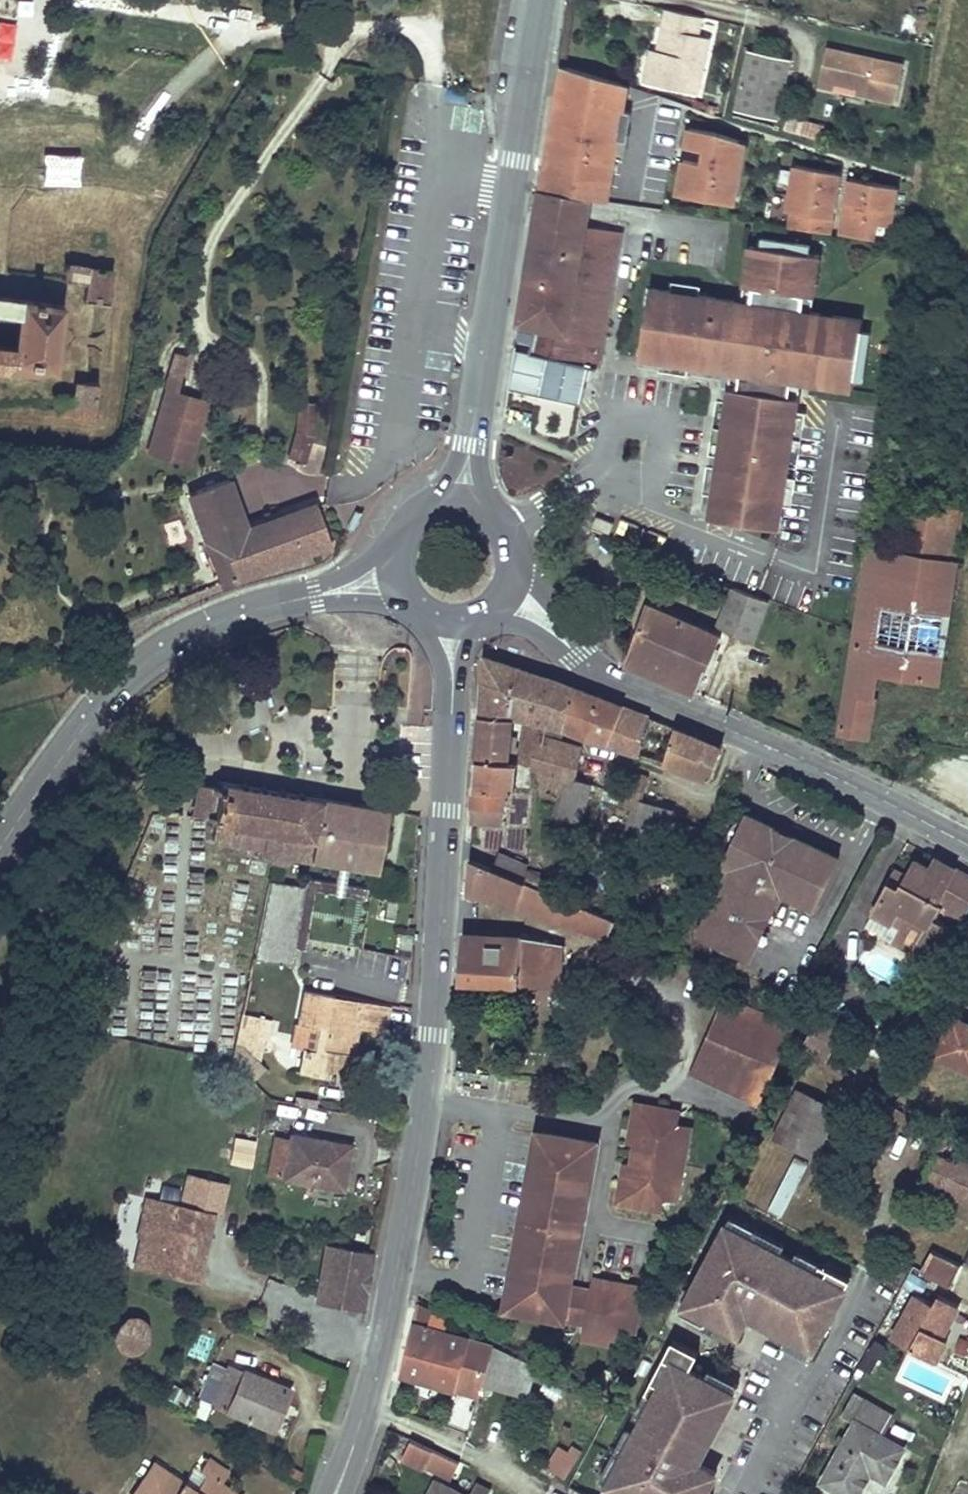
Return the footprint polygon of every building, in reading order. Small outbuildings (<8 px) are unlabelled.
[(650,53),(703,65),(706,56),(694,53),(702,17),(666,9),(662,28),(672,30),(667,52),(657,50),(651,49),(650,53)] [(662,28),(657,50),(667,52),(672,30),(662,28)] [(867,89),(866,96),(894,102),(903,64),(827,47),(825,56),(838,59),(832,81),(859,87),(867,89)] [(744,73),(786,83),(791,59),(749,50),(744,73)] [(698,93),(703,65),(650,53),(644,81),(698,93)] [(831,87),(832,81),(838,59),(825,56),(818,84),(831,87)] [(561,66),(548,142),(602,153),(612,100),(629,104),(640,107),(639,117),(645,118),(648,95),(648,92),(610,79),(561,66)] [(777,118),(786,83),(744,73),(736,109),(777,118)] [(857,93),(866,96),(867,89),(859,87),(857,93)] [(627,114),(639,117),(640,107),(629,104),(627,114)] [(730,184),(732,171),(738,172),(740,153),(734,152),(736,140),(713,133),(685,130),(683,149),(713,153),(712,166),(681,162),(676,197),(734,204),(736,185),(730,184)] [(78,140),(43,154),(55,182),(90,168),(78,140)] [(712,166),(713,153),(683,149),(681,162),(712,166)] [(829,229),(837,169),(793,163),(787,208),(792,209),(790,224),(829,229)] [(841,231),(848,175),(849,170),(837,169),(829,229),(841,231)] [(889,222),(895,182),(848,175),(841,231),(873,235),(875,220),(889,222)] [(535,209),(585,217),(589,196),(538,188),(535,209)] [(584,226),(585,217),(535,209),(517,324),(534,327),(527,352),(576,364),(579,352),(597,355),(618,232),(584,226)] [(761,235),(760,244),(808,250),(809,242),(761,235)] [(741,299),(649,287),(640,356),(740,370),(738,387),(730,386),(712,516),(781,526),(799,395),(790,394),(792,377),(801,378),(811,379),(811,375),(825,376),(824,381),(853,385),(854,374),(861,327),(862,316),(833,312),(833,317),(820,315),(820,310),(811,309),(802,308),(804,291),(813,292),(819,252),(808,250),(760,244),(749,243),(744,283),(752,284),(750,300),(741,300),(741,299)] [(108,304),(112,269),(65,263),(63,280),(85,284),(83,301),(108,304)] [(58,365),(65,288),(0,282),(0,359),(58,365)] [(752,284),(744,283),(741,299),(741,300),(750,300),(752,284)] [(811,309),(813,292),(804,291),(802,308),(811,309)] [(870,329),(861,327),(854,374),(864,376),(870,329)] [(185,355),(173,352),(164,386),(165,386),(147,451),(188,463),(204,402),(174,394),(185,355)] [(740,370),(640,356),(638,365),(722,376),(703,516),(712,516),(730,386),(738,387),(740,370)] [(801,378),(792,377),(790,394),(799,395),(801,378)] [(294,429),(285,459),(300,463),(309,433),(313,401),(298,399),(294,429)] [(194,490),(230,581),(329,542),(314,503),(246,529),(225,478),(194,490)] [(221,584),(230,581),(194,490),(186,494),(221,584)] [(865,571),(948,584),(958,512),(911,505),(905,552),(868,546),(865,571)] [(354,529),(363,514),(356,511),(348,525),(354,529)] [(596,514),(592,525),(609,531),(613,521),(596,514)] [(936,677),(948,584),(865,571),(840,734),(866,738),(877,667),(936,677)] [(755,640),(770,601),(732,586),(717,624),(755,640)] [(696,693),(721,631),(646,598),(625,663),(626,663),(696,693)] [(525,720),(521,764),(545,768),(542,793),(562,799),(557,817),(582,823),(592,784),(574,779),(581,750),(561,743),(565,731),(562,730),(539,723),(549,679),(485,658),(483,679),(514,688),(513,719),(525,720)] [(483,679),(480,717),(513,719),(514,688),(483,679)] [(549,679),(539,723),(562,730),(576,690),(549,679)] [(576,690),(562,730),(565,731),(582,737),(596,698),(576,690)] [(596,698),(582,737),(609,746),(623,708),(596,698)] [(623,708),(609,746),(638,755),(650,719),(623,708)] [(480,717),(477,760),(508,763),(509,763),(509,755),(514,755),(515,750),(511,749),(513,719),(480,717)] [(650,719),(638,755),(663,764),(675,729),(650,719)] [(675,729),(663,764),(710,779),(722,748),(675,729)] [(914,749),(922,752),(925,744),(917,741),(914,749)] [(919,762),(922,752),(914,749),(911,759),(919,762)] [(477,760),(474,790),(505,792),(514,793),(516,764),(509,763),(508,763),(477,760)] [(612,790),(610,800),(640,808),(643,802),(648,778),(629,773),(623,793),(612,790)] [(200,787),(194,816),(207,818),(206,820),(211,821),(210,826),(215,827),(213,841),(266,851),(272,861),(273,862),(287,864),(291,860),(315,864),(315,861),(313,861),(322,801),(218,785),(217,789),(200,787)] [(474,790),(473,807),(503,810),(505,792),(474,790)] [(322,801),(313,861),(315,861),(338,864),(350,866),(377,871),(388,811),(322,801)] [(640,808),(633,835),(663,844),(670,819),(673,810),(643,802),(640,808)] [(473,807),(472,822),(502,825),(503,810),(473,807)] [(748,961),(761,933),(754,930),(759,920),(766,923),(779,894),(818,912),(841,861),(793,839),(787,843),(784,849),(776,845),(778,841),(774,830),(744,817),(721,867),(731,872),(699,938),(748,961)] [(695,827),(678,821),(670,846),(684,851),(689,835),(692,836),(695,827)] [(793,839),(774,830),(778,841),(776,845),(784,849),(787,843),(793,839)] [(500,852),(492,870),(522,882),(523,874),(524,863),(500,852)] [(939,859),(932,870),(918,862),(909,879),(903,889),(891,883),(874,912),(892,922),(930,943),(940,922),(934,919),(941,906),(965,919),(967,913),(967,876),(939,859)] [(469,861),(466,892),(606,939),(614,920),(563,899),(522,882),(492,870),(469,861)] [(305,888),(295,949),(305,951),(316,889),(365,897),(367,887),(347,885),(350,866),(338,864),(335,882),(307,878),(305,888)] [(897,872),(891,883),(903,889),(909,879),(897,872)] [(523,874),(522,882),(563,899),(565,891),(523,874)] [(269,882),(254,960),(292,966),(295,949),(305,888),(269,882)] [(754,930),(761,933),(766,923),(759,920),(754,930)] [(922,958),(930,943),(892,922),(883,937),(922,958)] [(940,922),(930,943),(942,949),(946,947),(953,934),(951,928),(940,922)] [(460,982),(560,985),(562,947),(520,937),(464,934),(460,982)] [(333,1071),(331,1078),(354,1083),(359,1056),(356,1055),(350,1054),(354,1029),(360,1030),(384,1034),(385,1033),(389,1006),(356,1000),(354,1009),(334,1005),(335,997),(306,992),(300,1025),(320,1029),(316,1051),(313,1066),(333,1071)] [(356,1000),(335,997),(334,1005),(354,1009),(356,1000)] [(725,997),(699,1055),(768,1086),(786,1046),(793,1028),(725,997)] [(243,1012),(241,1017),(261,1021),(262,1017),(243,1012)] [(241,1017),(232,1062),(252,1082),(267,1068),(261,1061),(266,1038),(269,1039),(274,1019),(262,1017),(261,1021),(241,1017)] [(920,1050),(933,1026),(917,1017),(903,1041),(920,1050)] [(937,1054),(967,1070),(967,1024),(954,1017),(937,1054)] [(350,1054),(356,1055),(360,1030),(354,1029),(350,1054)] [(302,1073),(331,1078),(333,1071),(313,1066),(316,1051),(305,1049),(302,1073)] [(760,1105),(768,1086),(699,1055),(690,1074),(760,1105)] [(836,1110),(801,1092),(778,1137),(813,1155),(836,1110)] [(922,1121),(890,1103),(887,1109),(884,1115),(906,1127),(909,1122),(918,1128),(922,1121)] [(662,1210),(664,1198),(667,1183),(680,1186),(688,1142),(675,1140),(678,1126),(680,1113),(637,1105),(632,1130),(639,1132),(636,1146),(633,1165),(630,1178),(623,1177),(619,1202),(662,1210)] [(675,1140),(688,1142),(691,1128),(678,1126),(675,1140)] [(639,1132),(632,1130),(629,1144),(636,1146),(639,1132)] [(574,1269),(587,1194),(581,1193),(583,1179),(590,1181),(596,1143),(542,1133),(538,1152),(538,1153),(545,1161),(543,1171),(540,1171),(538,1187),(540,1187),(527,1259),(525,1259),(522,1275),(524,1275),(522,1285),(514,1291),(511,1310),(565,1320),(571,1288),(572,1283),(565,1282),(568,1268),(574,1269)] [(235,1134),(229,1161),(252,1166),(258,1140),(235,1134)] [(924,1180),(967,1200),(967,1146),(946,1134),(924,1180)] [(292,1141),(276,1139),(269,1174),(285,1177),(285,1181),(343,1190),(351,1148),(293,1136),(292,1141)] [(534,1152),(509,1291),(514,1291),(522,1285),(524,1275),(522,1275),(525,1259),(527,1259),(540,1187),(538,1187),(540,1171),(543,1171),(545,1161),(538,1153),(538,1152),(534,1152)] [(809,1163),(795,1156),(768,1209),(782,1217),(809,1163)] [(626,1164),(623,1177),(630,1178),(633,1165),(626,1164)] [(680,1186),(667,1183),(664,1198),(677,1200),(680,1186)] [(206,1213),(148,1198),(139,1235),(144,1236),(137,1265),(197,1280),(208,1237),(200,1235),(206,1213)] [(214,1215),(206,1213),(200,1235),(208,1237),(214,1215)] [(729,1215),(725,1222),(779,1251),(784,1244),(729,1215)] [(725,1222),(682,1302),(712,1318),(736,1331),(749,1308),(788,1329),(785,1333),(812,1348),(849,1278),(828,1266),(823,1275),(791,1258),(779,1251),(725,1222)] [(371,1254),(325,1241),(314,1305),(361,1313),(364,1295),(365,1291),(357,1290),(360,1275),(367,1276),(371,1254)] [(828,1266),(796,1250),(791,1258),(823,1275),(828,1266)] [(953,1260),(931,1251),(921,1271),(950,1284),(960,1262),(953,1260)] [(247,1268),(254,1271),(256,1265),(250,1262),(247,1268)] [(365,1291),(367,1276),(360,1275),(357,1290),(365,1291)] [(618,1291),(619,1284),(594,1280),(594,1286),(618,1291)] [(618,1291),(594,1286),(592,1292),(571,1288),(565,1320),(587,1323),(600,1326),(598,1340),(619,1344),(621,1330),(636,1332),(644,1289),(619,1284),(618,1291)] [(891,1338),(934,1361),(946,1339),(940,1336),(957,1305),(936,1294),(932,1303),(914,1293),(891,1338)] [(712,1318),(682,1302),(678,1310),(707,1326),(712,1318)] [(417,1306),(402,1375),(478,1397),(483,1385),(527,1397),(536,1371),(492,1347),(448,1331),(450,1320),(433,1316),(434,1311),(417,1306)] [(118,1340),(119,1344),(121,1346),(126,1349),(130,1351),(134,1352),(137,1351),(141,1348),(144,1345),(146,1340),(147,1335),(146,1328),(145,1325),(143,1321),(139,1320),(134,1319),(129,1320),(124,1322),(119,1327),(118,1331),(118,1340)] [(584,1338),(598,1340),(600,1326),(587,1323),(584,1338)] [(812,1348),(785,1333),(781,1342),(807,1355),(812,1348)] [(674,1339),(652,1379),(661,1383),(643,1417),(636,1430),(607,1483),(627,1493),(704,1493),(716,1472),(693,1460),(713,1421),(718,1424),(735,1392),(706,1377),(690,1368),(699,1352),(674,1339)] [(212,1406),(270,1429),(278,1409),(282,1410),(290,1391),(229,1366),(213,1403),(212,1406)] [(710,1369),(706,1377),(735,1392),(739,1385),(710,1369)] [(661,1383),(652,1379),(635,1413),(643,1417),(661,1383)] [(852,1394),(841,1413),(854,1420),(865,1401),(852,1394)] [(866,1479),(862,1477),(867,1469),(870,1471),(884,1479),(903,1446),(880,1433),(891,1416),(865,1401),(854,1420),(822,1481),(844,1493),(857,1493),(866,1479)] [(278,1409),(270,1429),(272,1429),(274,1430),(282,1410),(278,1409)] [(607,1483),(636,1430),(628,1425),(599,1479),(607,1483)] [(425,1467),(433,1451),(411,1440),(401,1459),(423,1470),(425,1467)] [(557,1446),(546,1463),(564,1476),(580,1451),(570,1445),(566,1451),(557,1446)] [(452,1479),(459,1464),(433,1451),(425,1467),(452,1479)] [(218,1484),(225,1473),(208,1462),(201,1472),(207,1477),(203,1484),(197,1493),(187,1486),(154,1464),(134,1493),(232,1493),(218,1484)] [(862,1477),(866,1479),(870,1471),(867,1469),(862,1477)] [(436,1482),(430,1493),(459,1493),(436,1482)] [(490,1492),(475,1485),(471,1493),(489,1493),(490,1492)]
